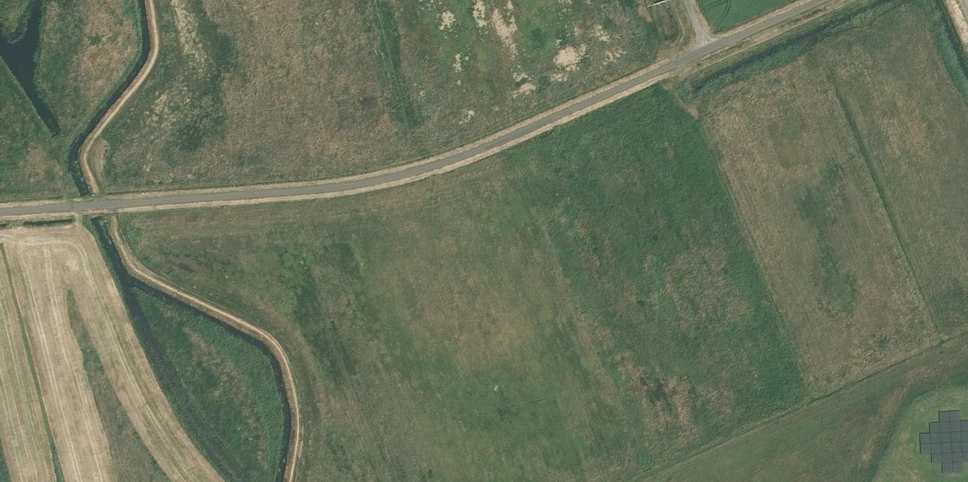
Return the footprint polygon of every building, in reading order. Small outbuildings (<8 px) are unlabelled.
[(921,454),(931,453),(932,464),(942,463),(943,473),(963,472),(963,462),(967,462),(967,420),(960,421),(960,411),(939,412),(940,422),(930,423),(930,433),(920,433),(921,454)]
